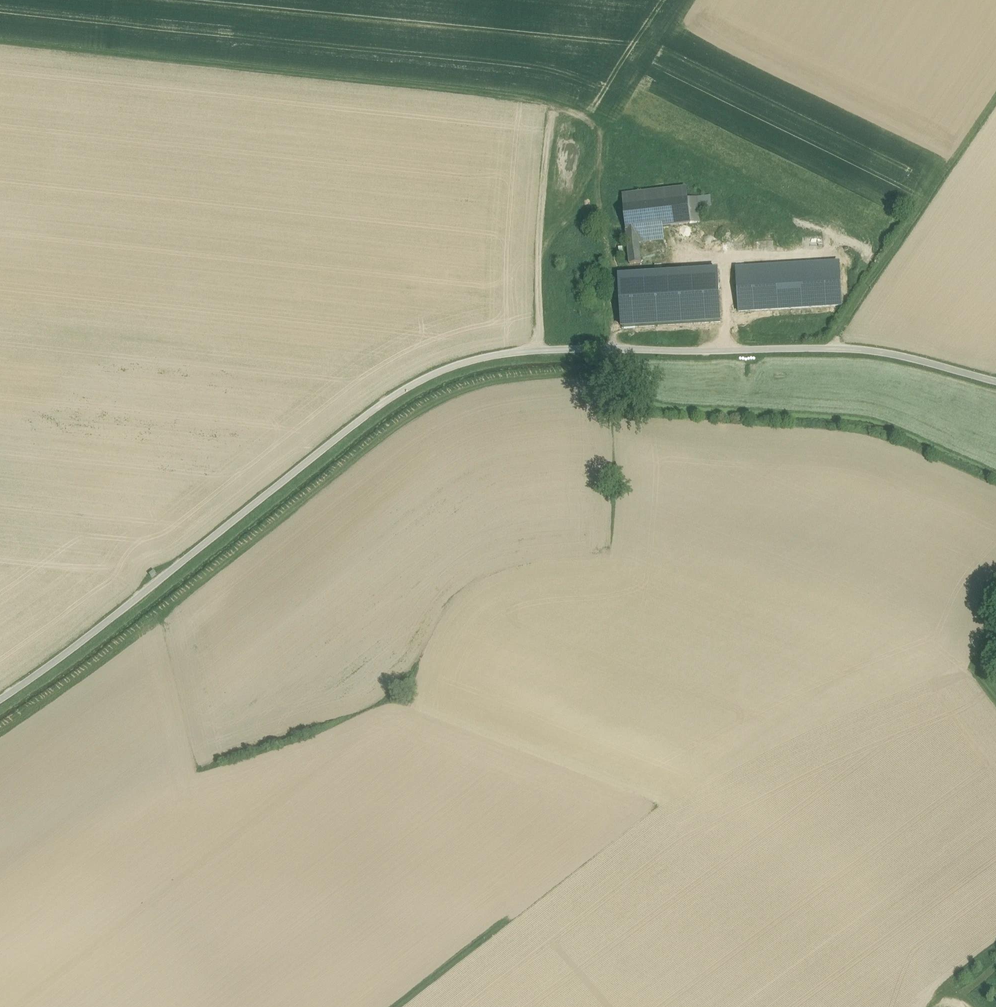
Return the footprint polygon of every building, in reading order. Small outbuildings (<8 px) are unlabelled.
[(686,187),(661,190),(662,200),(688,198),(686,187)] [(661,190),(639,192),(640,203),(662,200),(661,190)] [(639,192),(623,194),(624,205),(640,203),(639,192)] [(710,195),(697,197),(698,207),(712,205),(710,195)] [(640,203),(624,205),(626,230),(662,226),(679,224),(699,222),(698,207),(697,197),(688,198),(662,200),(640,203)] [(684,266),(665,268),(666,273),(638,276),(640,301),(650,300),(698,295),(696,278),(705,277),(699,222),(679,224),(684,266)] [(662,226),(637,229),(639,242),(663,240),(662,226)] [(637,229),(626,230),(630,263),(641,262),(639,242),(637,229)] [(637,270),(619,272),(622,303),(640,301),(638,276),(637,270)] [(698,295),(650,300),(651,311),(699,306),(698,295)]
